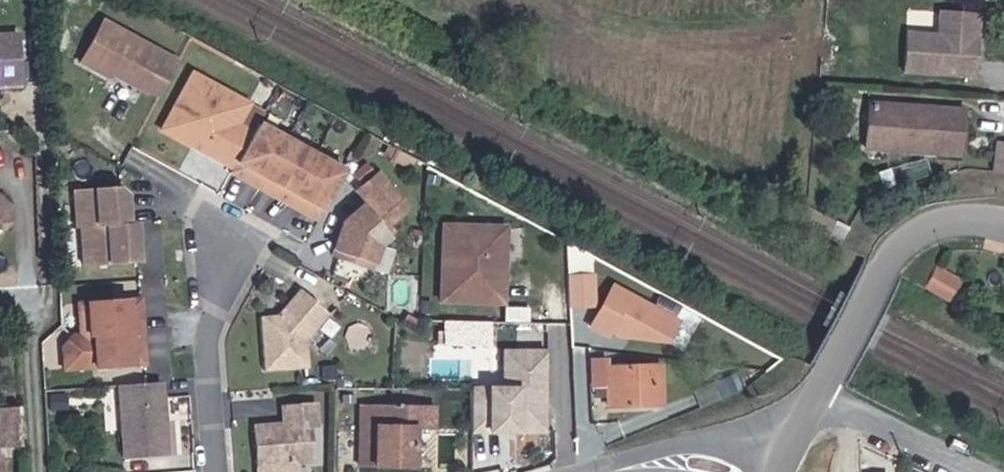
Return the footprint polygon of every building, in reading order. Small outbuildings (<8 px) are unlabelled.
[(909,34),(907,73),(977,76),(980,14),(941,12),(940,36),(909,34)] [(180,60),(105,18),(79,64),(111,81),(113,77),(145,95),(147,91),(161,99),(180,60)] [(231,172),(254,133),(240,125),(252,104),(193,69),(157,131),(231,172)] [(942,110),(873,107),(871,151),(940,153),(942,110)] [(967,111),(942,110),(940,153),(965,154),(967,111)] [(260,193),(289,137),(260,121),(254,133),(231,172),(229,176),(260,193)] [(289,208),(317,151),(289,137),(260,193),(289,208)] [(346,167),(317,151),(289,208),(317,223),(346,167)] [(410,204),(379,170),(354,191),(365,203),(343,220),(330,258),(374,270),(382,246),(399,233),(393,225),(406,215),(410,204)] [(132,226),(130,193),(122,186),(72,189),(74,231),(80,230),(132,226)] [(506,305),(509,223),(441,222),(438,303),(506,305)] [(141,226),(132,226),(80,230),(82,266),(143,263),(141,226)] [(946,301),(961,279),(937,263),(923,285),(946,301)] [(598,307),(596,272),(569,273),(571,308),(598,307)] [(682,320),(613,282),(591,324),(612,337),(672,343),(682,320)] [(330,312),(301,289),(279,315),(260,316),(262,373),(310,370),(307,340),(330,312)] [(143,297),(88,300),(89,333),(72,334),(64,346),(64,374),(147,367),(143,297)] [(448,344),(492,347),(492,322),(448,321),(448,344)] [(549,432),(551,348),(502,347),(501,386),(473,386),(472,431),(549,432)] [(614,355),(591,355),(591,389),(616,388),(617,403),(667,400),(664,362),(614,364),(614,355)] [(171,457),(165,382),(117,385),(122,460),(171,457)] [(319,402),(280,403),(281,422),(252,423),(256,471),(301,471),(301,464),(315,464),(314,428),(320,428),(319,402)] [(375,430),(412,429),(433,428),(434,405),(365,403),(363,429),(375,430)] [(375,430),(363,429),(362,466),(374,466),(375,430)] [(412,429),(375,430),(374,466),(410,467),(412,429)]
